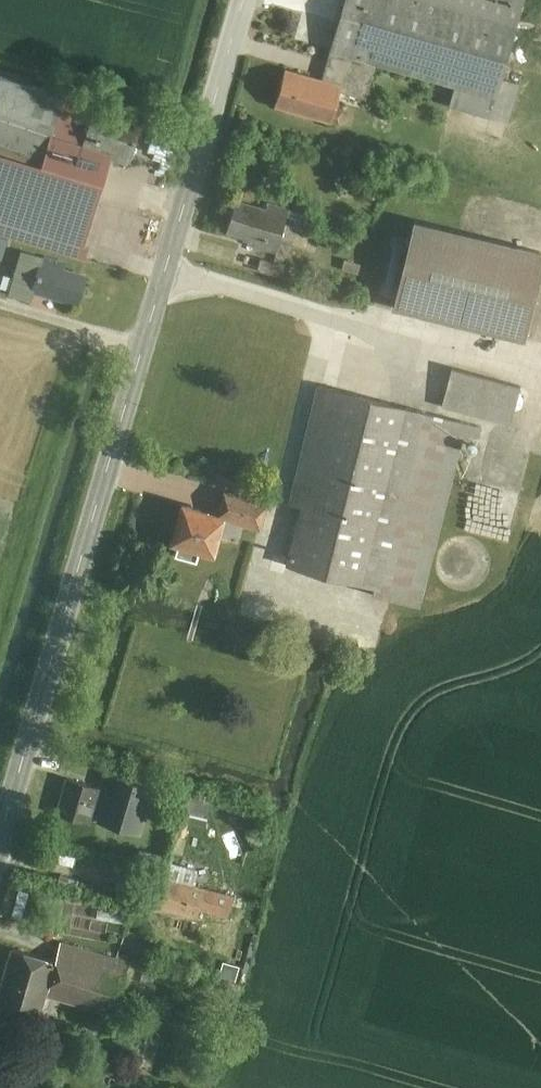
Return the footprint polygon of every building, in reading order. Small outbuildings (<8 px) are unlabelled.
[(336,47),(379,60),(456,82),(496,93),(502,72),(523,0),(350,0),(336,47)] [(371,87),(379,60),(336,47),(328,75),(346,80),(371,87)] [(291,64),(280,101),(335,117),(346,80),(328,75),(291,64)] [(456,82),(450,104),(511,120),(523,78),(502,72),(496,93),(456,82)] [(4,73),(0,86),(0,143),(44,157),(54,127),(65,92),(4,73)] [(134,152),(146,113),(66,88),(65,92),(54,127),(114,146),(134,152)] [(114,146),(54,127),(44,157),(105,176),(114,146)] [(0,143),(0,228),(80,253),(105,176),(44,157),(0,143)] [(290,211),(241,197),(231,231),(280,245),(290,211)] [(417,218),(396,298),(528,332),(540,283),(540,250),(417,218)] [(21,248),(11,291),(35,297),(37,289),(82,301),(91,265),(21,248)] [(524,382),(455,364),(445,404),(514,421),(524,382)] [(467,419),(326,384),(297,499),(305,501),(290,562),(423,595),(467,419)] [(268,520),(274,496),(232,486),(226,510),(268,520)] [(226,510),(183,499),(173,538),(217,549),(226,510)] [(157,779),(115,768),(102,818),(145,828),(157,779)] [(103,783),(70,774),(60,811),(93,820),(103,783)] [(236,892),(158,872),(151,901),(200,913),(203,902),(232,909),(236,892)] [(135,956),(65,938),(51,992),(121,1010),(135,956)] [(13,946),(0,999),(0,1012),(39,1022),(55,956),(13,946)]
